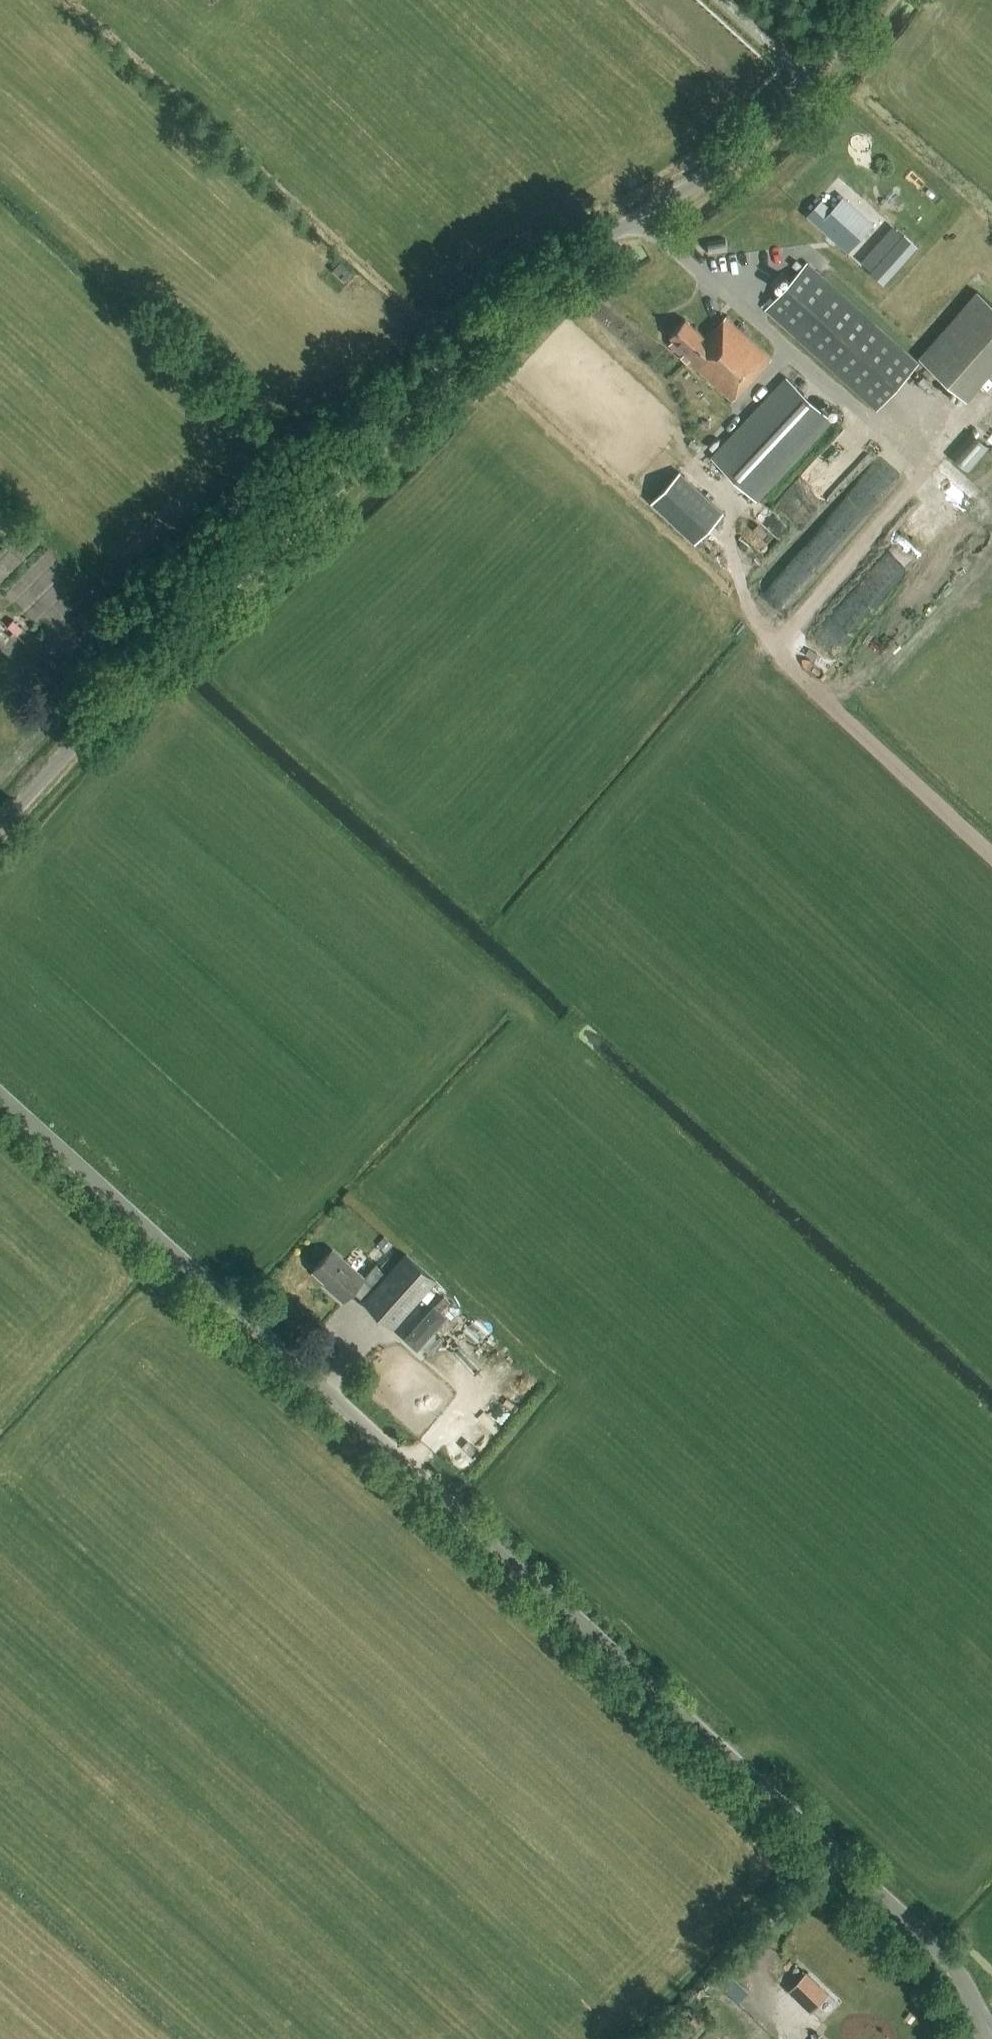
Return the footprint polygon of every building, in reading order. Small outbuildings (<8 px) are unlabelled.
[(819,211),(807,224),(845,260),(869,233),(842,208),(830,221),(819,211)] [(885,285),(918,247),(903,234),(870,272),(885,285)] [(877,412),(919,365),(806,263),(764,310),(877,412)] [(991,371),(991,305),(977,291),(918,359),(966,401),(991,371)] [(772,360),(724,317),(705,338),(685,321),(670,338),(672,340),(668,345),(733,403),(772,360)] [(757,502),(832,422),(787,379),(711,459),(757,502)] [(976,469),(991,442),(973,432),(958,458),(976,469)] [(722,513),(679,473),(651,502),(695,543),(722,513)] [(793,488),(780,501),(802,523),(830,495),(816,480),(800,495),(793,488)] [(364,1278),(332,1250),(313,1272),(333,1290),(332,1291),(345,1303),(359,1287),(369,1296),(364,1303),(394,1329),(437,1280),(407,1254),(387,1276),(375,1265),(364,1278)] [(417,1350),(447,1316),(434,1304),(404,1339),(417,1350)] [(799,2001),(822,2024),(842,2003),(819,1980),(799,2001)]
